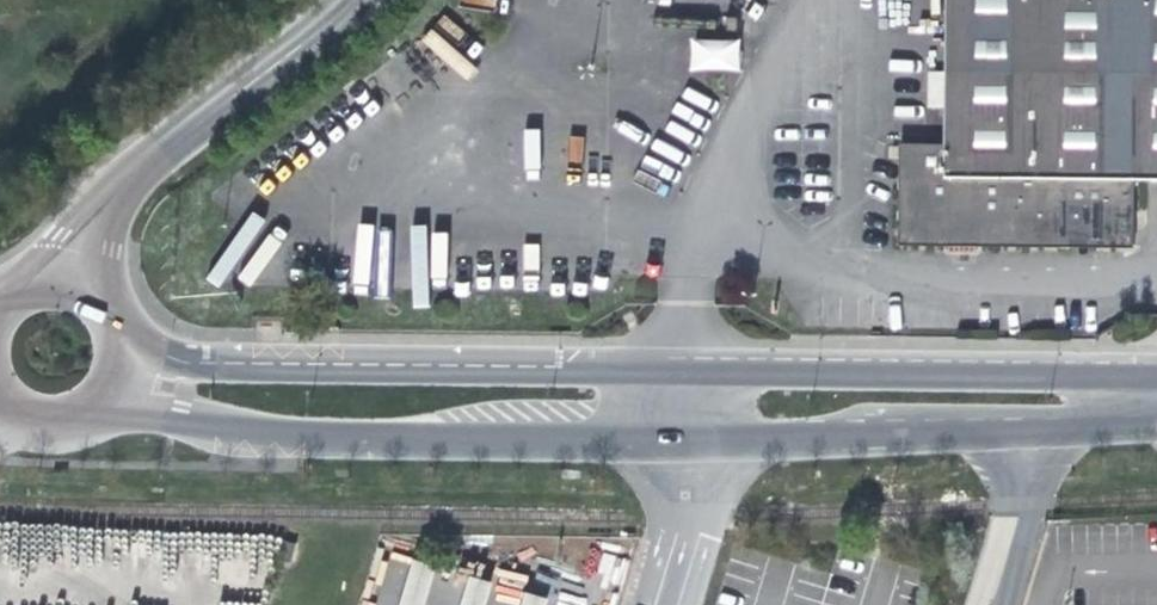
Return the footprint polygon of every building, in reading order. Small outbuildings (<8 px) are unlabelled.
[(973,248),(974,236),(990,236),(990,248),(1143,249),(1143,181),(1156,181),(1156,0),(958,0),(957,145),(909,144),(909,248),(973,248)] [(722,39),(690,38),(690,71),(740,72),(740,17),(722,17),(722,39)] [(973,248),(990,248),(990,236),(974,236),(973,248)] [(286,321),(267,320),(267,329),(286,330),(286,321)]
